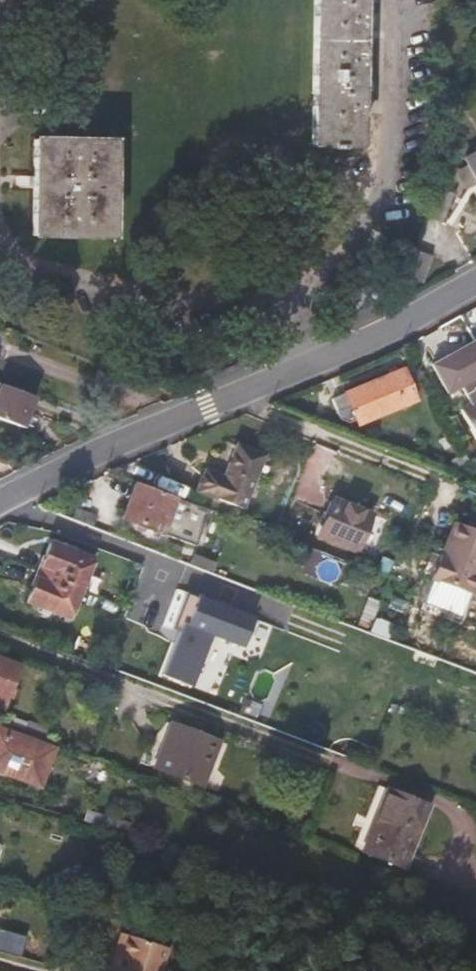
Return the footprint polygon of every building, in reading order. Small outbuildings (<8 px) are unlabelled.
[(311,145),(358,145),(361,0),(314,0),(311,145)] [(33,138),(32,234),(111,236),(113,140),(33,138)] [(475,180),(475,151),(465,158),(475,180)] [(431,256),(413,249),(404,275),(422,281),(431,256)] [(350,292),(358,309),(377,300),(370,284),(350,292)] [(475,340),(433,365),(448,391),(460,384),(471,404),(459,411),(475,441),(475,342),(475,340)] [(346,392),(333,398),(340,418),(349,422),(357,418),(359,422),(415,400),(402,368),(346,391),(346,392)] [(0,384),(0,418),(22,426),(33,397),(0,384)] [(234,445),(221,478),(203,472),(195,491),(241,509),(261,455),(234,445)] [(209,508),(135,481),(122,518),(196,544),(209,508)] [(357,553),(372,517),(337,502),(322,539),(357,553)] [(435,579),(475,595),(475,594),(475,529),(458,522),(435,579)] [(49,542),(41,566),(81,582),(90,557),(49,542)] [(81,582),(41,566),(28,600),(69,616),(81,582)] [(246,644),(256,617),(188,591),(178,619),(184,621),(181,630),(164,673),(195,685),(215,633),(246,644)] [(184,621),(178,619),(174,628),(181,630),(184,621)] [(0,707),(16,665),(0,658),(0,707)] [(172,723),(161,749),(150,745),(143,760),(202,784),(219,740),(172,723)] [(39,784),(52,748),(0,728),(0,769),(39,784)] [(388,787),(374,823),(378,824),(368,851),(404,865),(428,804),(388,787)] [(122,950),(127,951),(123,967),(122,970),(164,970),(172,946),(127,931),(122,950)] [(117,965),(123,967),(127,951),(122,950),(117,965)]
